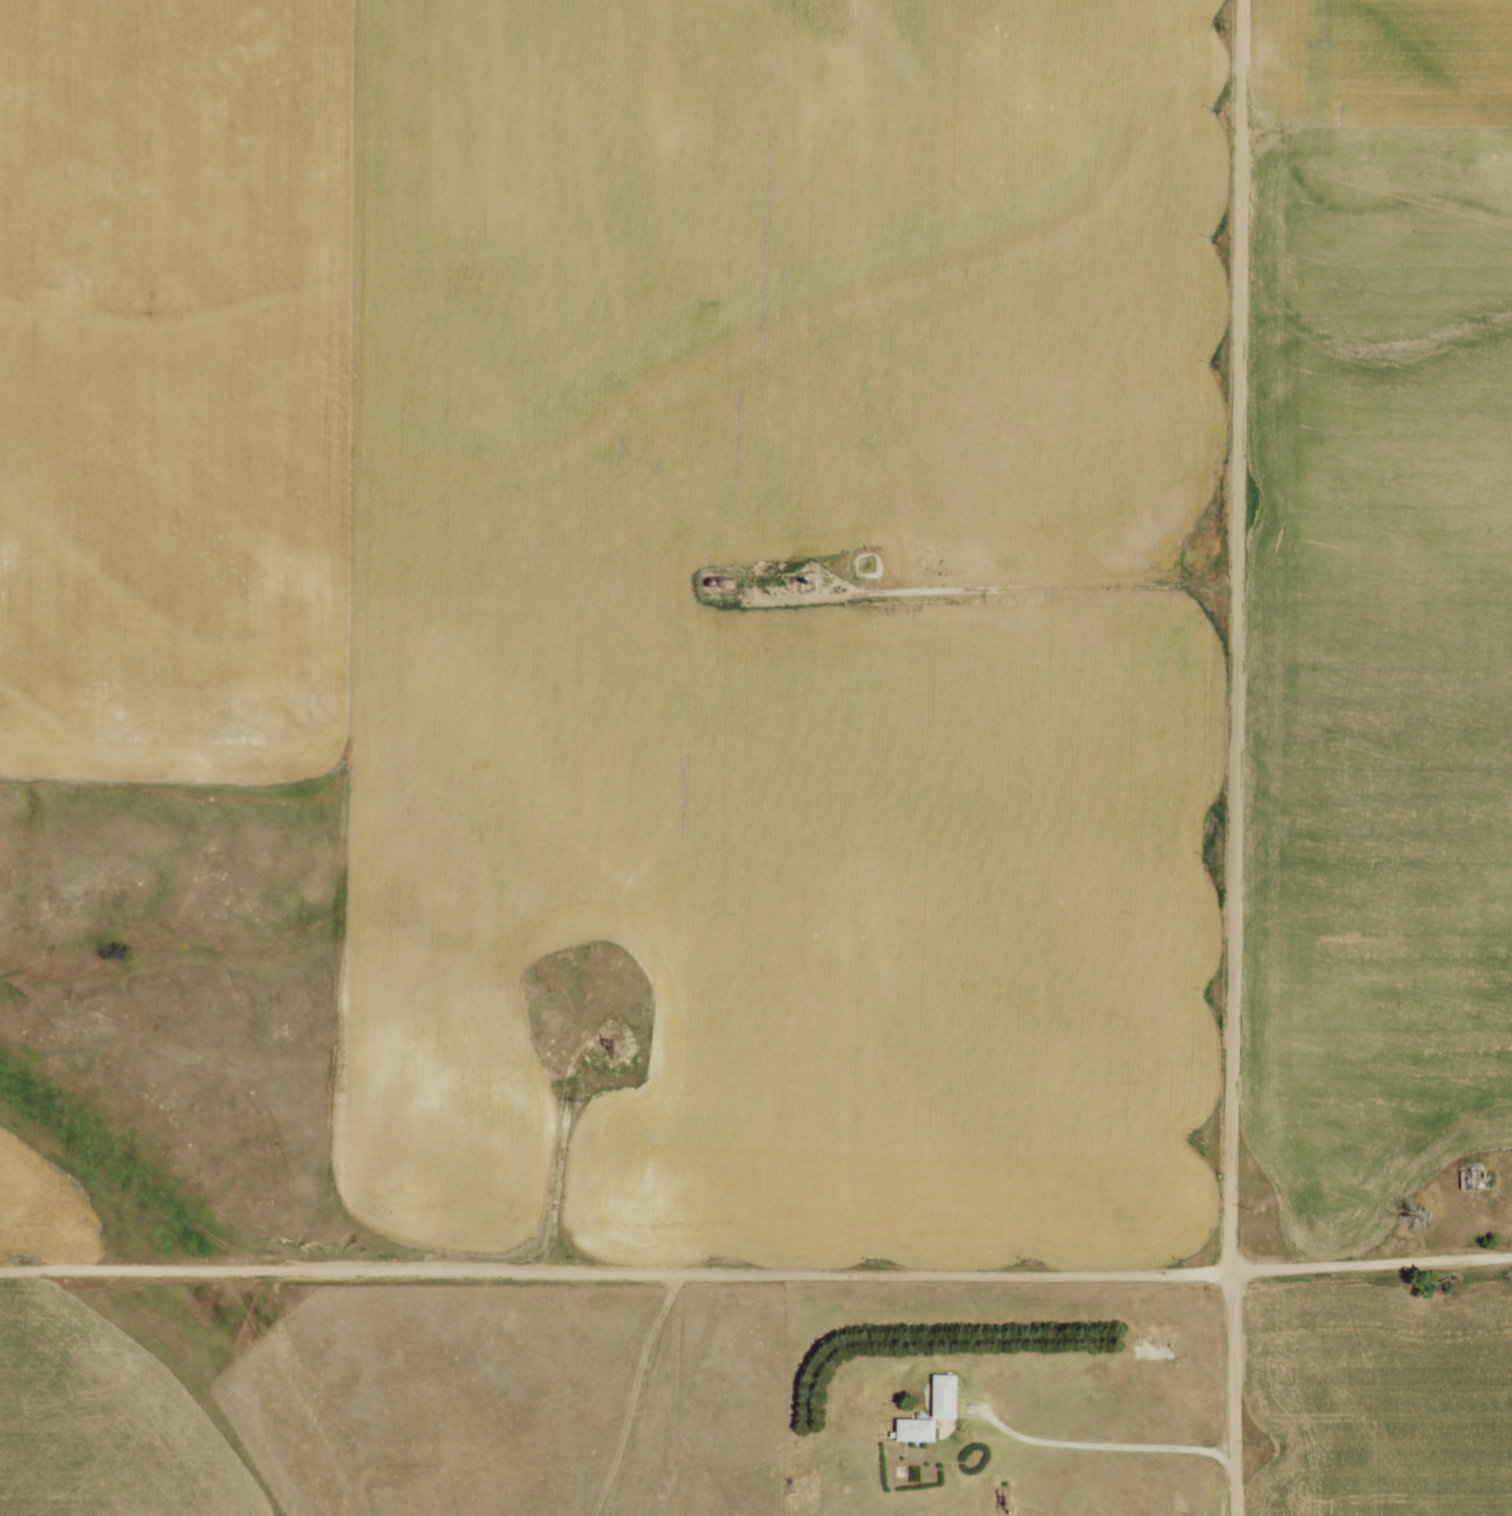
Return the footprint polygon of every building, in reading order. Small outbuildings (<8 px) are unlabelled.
[(1486,1162),(1464,1162),(1464,1171),(1486,1171),(1486,1162)] [(937,1372),(959,1372),(959,1415),(937,1415),(937,1372)] [(900,1418),(939,1417),(939,1437),(901,1438),(900,1418)]
